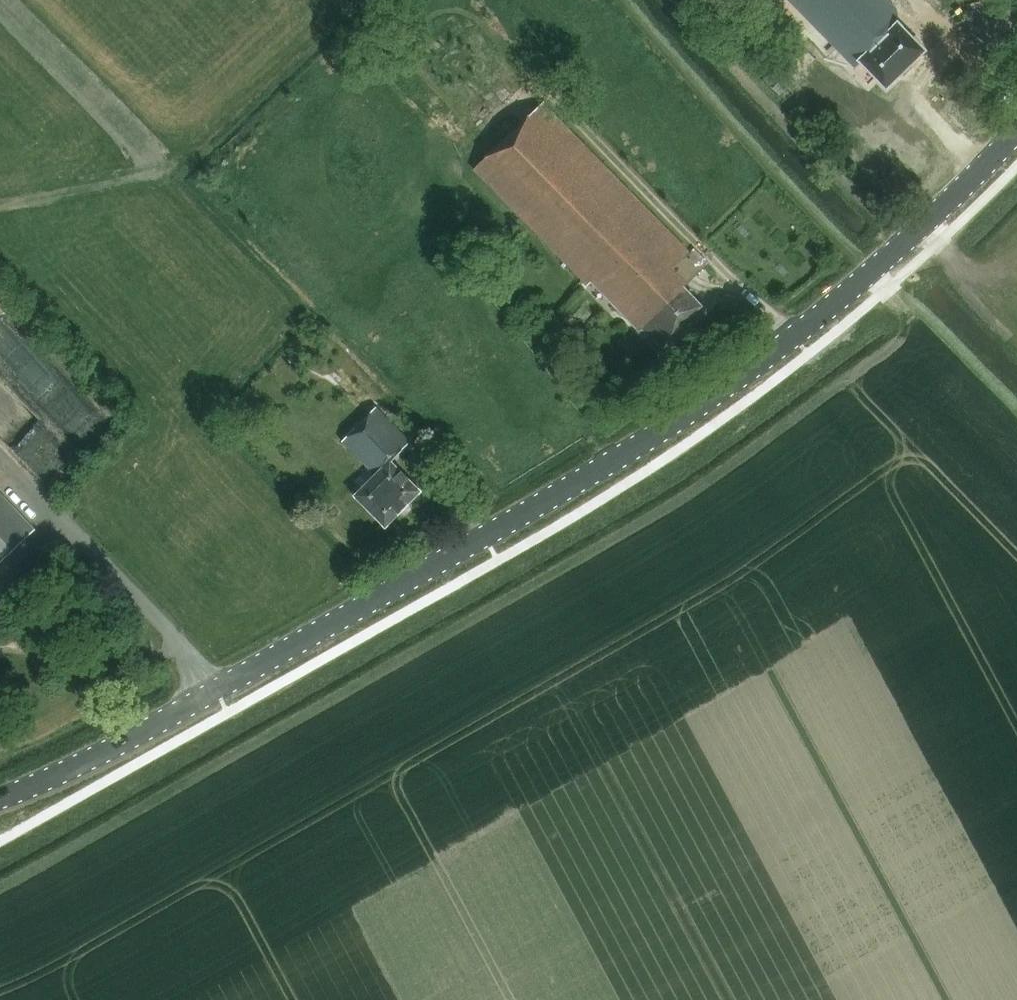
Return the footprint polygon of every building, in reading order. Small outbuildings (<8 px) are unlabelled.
[(898,8),(890,0),(790,0),(856,68),(863,61),(887,86),(925,49),(899,23),(898,8)] [(682,287),(704,266),(541,101),(472,168),(587,285),(591,281),(639,329),(642,326),(661,345),(701,306),(682,287)] [(384,528),(421,492),(390,460),(408,441),(376,409),(343,441),(375,474),(353,496),(384,528)] [(37,529),(0,490),(0,565),(37,529)]
